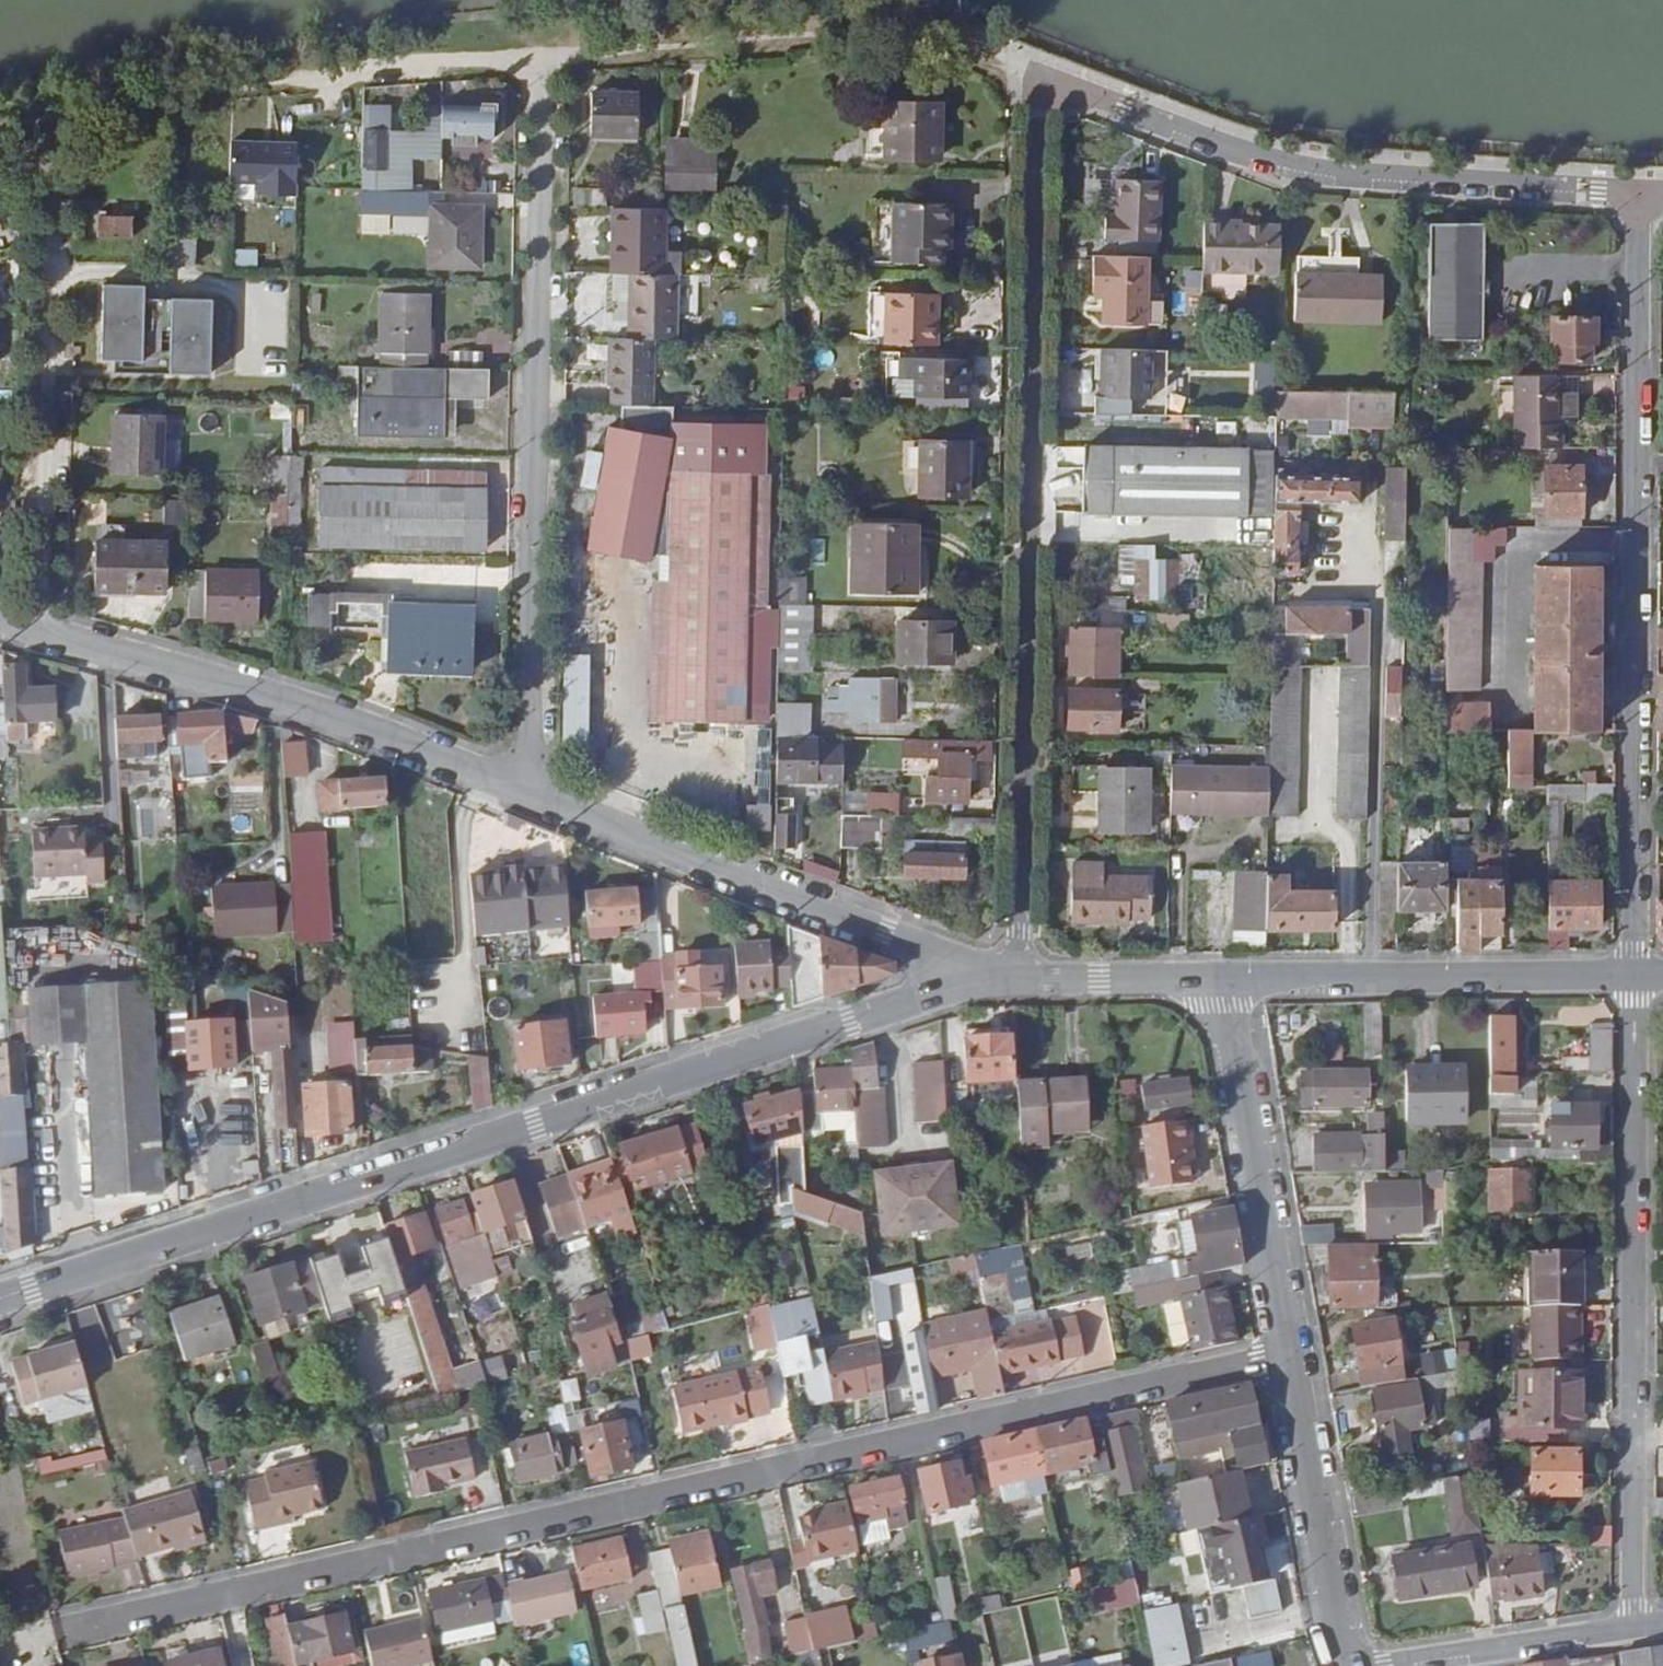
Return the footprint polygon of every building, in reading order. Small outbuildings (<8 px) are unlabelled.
[(365,102),(396,102),(396,88),(364,88),(365,102)] [(590,134),(638,135),(639,91),(591,90),(590,134)] [(493,105),(440,105),(440,110),(439,137),(492,138),(493,105)] [(885,132),(885,106),(866,106),(866,132),(885,132)] [(941,108),(885,106),(885,132),(884,167),(934,168),(935,132),(941,132),(941,108)] [(362,110),(362,109),(351,109),(351,124),(362,124),(362,110)] [(439,137),(440,110),(426,109),(425,160),(439,160),(439,159),(439,137)] [(383,111),(362,110),(362,124),(362,132),(367,132),(366,168),(361,168),(360,193),(407,193),(407,168),(405,168),(405,154),(384,155),(385,132),(382,132),(383,111)] [(884,167),(885,132),(866,132),(865,167),(884,167)] [(229,181),(259,182),(258,195),(299,196),(300,140),(230,138),(229,181)] [(666,139),(666,158),(711,159),(711,140),(666,139)] [(711,159),(666,158),(665,174),(710,175),(711,159)] [(438,194),(483,195),(484,178),(468,178),(452,166),(453,159),(439,159),(439,160),(438,194)] [(1099,243),(1153,243),(1153,183),(1109,181),(1109,220),(1099,220),(1099,243)] [(573,188),(573,206),(604,206),(605,189),(573,188)] [(360,193),(360,213),(394,213),(421,213),(421,209),(422,193),(407,193),(360,193)] [(99,214),(133,212),(132,195),(98,196),(99,214)] [(664,208),(655,208),(610,206),(610,229),(615,230),(614,273),(628,273),(663,274),(664,208)] [(429,210),(429,234),(428,267),(479,268),(480,207),(430,207),(429,210)] [(421,213),(394,213),(394,235),(429,234),(429,210),(421,209),(421,213)] [(949,211),(893,210),(891,269),(941,271),(941,245),(948,245),(949,211)] [(133,218),(97,217),(97,236),(132,237),(133,218)] [(1220,220),(1200,221),(1200,257),(1200,271),(1263,271),(1264,224),(1219,223),(1220,220)] [(1481,223),(1427,223),(1426,337),(1481,337),(1481,300),(1487,293),(1487,281),(1481,275),(1481,223)] [(1276,224),(1264,224),(1263,271),(1276,271),(1276,224)] [(162,238),(161,262),(161,275),(220,275),(221,241),(195,242),(195,237),(162,238)] [(258,263),(257,248),(234,248),(235,263),(258,263)] [(1306,258),(1304,323),(1381,324),(1383,276),(1368,276),(1369,259),(1306,258)] [(108,269),(108,281),(146,281),(146,269),(108,269)] [(1169,269),(1169,314),(1192,314),(1192,309),(1197,310),(1196,269),(1169,269)] [(671,339),(673,274),(663,274),(628,273),(627,306),(632,306),(631,338),(652,338),(671,339)] [(571,275),(573,325),(606,324),(604,274),(571,275)] [(1101,340),(1146,340),(1146,309),(1147,278),(1091,276),(1089,313),(1102,312),(1101,340)] [(144,284),(103,283),(102,358),(143,359),(144,296),(144,284)] [(380,292),(380,366),(423,367),(425,294),(380,292)] [(883,344),(934,346),(934,295),(884,294),(883,344)] [(171,296),(144,296),(143,359),(171,359),(171,296)] [(212,297),(171,296),(171,359),(170,371),(211,372),(212,297)] [(1594,341),(1594,318),(1550,318),(1550,342),(1557,342),(1556,361),(1588,361),(1589,341),(1594,341)] [(621,405),(650,405),(652,338),(631,338),(626,338),(608,337),(607,383),(611,383),(610,404),(621,405)] [(781,408),(797,408),(798,343),(783,342),(781,408)] [(1133,399),(1133,351),(1100,351),(1100,372),(1106,372),(1106,399),(1133,399)] [(446,368),(479,369),(481,352),(447,352),(446,368)] [(485,401),(486,369),(479,369),(446,368),(423,367),(380,366),(357,365),(356,397),(355,434),(440,436),(442,400),(450,400),(485,401)] [(912,366),(911,405),(966,405),(967,365),(912,366)] [(1556,411),(1555,372),(1513,372),(1511,372),(1511,448),(1562,448),(1561,422),(1556,422),(1556,411)] [(1392,425),(1392,392),(1333,392),(1333,412),(1347,411),(1348,424),(1392,425)] [(292,418),(291,400),(271,401),(272,419),(292,418)] [(449,436),(450,400),(442,400),(440,436),(449,436)] [(778,643),(778,611),(767,611),(745,611),(747,468),(764,468),(764,436),(668,435),(669,405),(650,405),(621,405),(620,426),(607,425),(587,547),(648,557),(649,551),(651,551),(667,551),(664,721),(765,723),(776,723),(778,643)] [(115,413),(113,474),(160,475),(161,414),(115,413)] [(1295,417),(1274,417),(1274,437),(1295,437),(1295,417)] [(1295,437),(1274,437),(1273,453),(1273,455),(1295,456),(1295,437)] [(966,442),(918,442),(918,496),(965,497),(966,442)] [(597,488),(602,451),(586,449),(582,486),(597,488)] [(1083,450),(1083,481),(1247,482),(1247,453),(1083,450)] [(1273,455),(1273,453),(1247,453),(1247,482),(1273,483),(1273,473),(1273,455)] [(289,494),(289,458),(272,458),(271,494),(289,494)] [(289,494),(288,535),(302,535),(305,458),(289,458),(289,494)] [(1404,535),(1406,466),(1391,466),(1387,465),(1385,536),(1404,535)] [(1544,515),(1579,515),(1578,467),(1543,467),(1544,515)] [(404,489),(405,471),(320,468),(316,546),(483,551),(485,491),(404,489)] [(745,611),(767,611),(770,468),(764,468),(747,468),(745,611)] [(485,473),(405,471),(404,489),(485,491),(485,473)] [(1358,476),(1273,473),(1273,483),(1273,517),(1272,548),(1272,573),(1295,573),(1297,500),(1357,501),(1358,476)] [(1247,482),(1083,481),(1083,515),(1247,517),(1247,482)] [(1247,482),(1247,517),(1273,517),(1273,483),(1247,482)] [(271,534),(288,535),(289,494),(271,494),(271,534)] [(1542,527),(1578,527),(1579,515),(1544,515),(1542,515),(1542,527)] [(917,523),(853,521),(851,590),(915,591),(917,523)] [(1503,545),(1503,527),(1445,526),(1445,544),(1445,561),(1445,576),(1445,592),(1444,609),(1444,623),(1444,640),(1444,655),(1443,671),(1443,688),(1478,688),(1478,672),(1479,656),(1479,640),(1479,624),(1480,609),(1480,593),(1480,576),(1480,561),(1492,562),(1491,545),(1503,545)] [(169,545),(97,542),(95,592),(168,593),(169,545)] [(1137,547),(1123,547),(1122,585),(1136,585),(1137,547)] [(1137,547),(1136,585),(1136,600),(1180,600),(1181,564),(1156,564),(1156,547),(1137,547)] [(648,721),(664,721),(667,551),(651,551),(648,721)] [(565,554),(563,659),(562,758),(587,759),(588,659),(590,554),(565,554)] [(1181,564),(1180,600),(1204,600),(1203,564),(1181,564)] [(1536,731),(1595,731),(1595,565),(1535,564),(1535,634),(1530,634),(1529,644),(1536,644),(1536,731)] [(189,572),(188,618),(257,620),(258,573),(189,572)] [(798,575),(779,576),(778,599),(797,599),(798,575)] [(309,588),(309,593),(332,594),(375,596),(375,589),(309,588)] [(332,594),(309,593),(308,627),(331,628),(331,626),(332,594)] [(381,603),(380,627),(380,666),(390,666),(471,669),(473,607),(391,604),(391,596),(381,596),(381,603)] [(1090,599),(1053,600),(1052,611),(1071,611),(1090,612),(1090,599)] [(1126,599),(1090,599),(1090,612),(1117,612),(1126,612),(1126,599)] [(1347,606),(1271,607),(1271,613),(1270,666),(1293,666),(1294,633),(1345,632),(1344,665),(1369,665),(1369,612),(1346,612),(1347,606)] [(1090,612),(1071,611),(1071,630),(1093,630),(1093,633),(1116,632),(1117,612),(1090,612)] [(1156,627),(1186,627),(1186,613),(1156,613),(1156,627)] [(953,621),(899,621),(900,659),(952,659),(953,621)] [(1093,633),(1093,630),(1071,630),(1070,675),(1094,675),(1094,677),(1117,677),(1116,632),(1093,633)] [(1368,684),(1369,665),(1344,665),(1340,665),(1340,683),(1339,701),(1339,717),(1338,735),(1337,751),(1337,769),(1336,785),(1336,803),(1336,818),(1366,819),(1366,804),(1366,786),(1367,769),(1367,751),(1367,736),(1368,718),(1368,700),(1368,684)] [(1270,666),(1270,679),(1270,681),(1269,698),(1269,715),(1268,733),(1268,746),(1268,749),(1268,767),(1267,783),(1267,788),(1267,801),(1267,816),(1296,817),(1296,801),(1296,783),(1296,767),(1297,750),(1297,734),(1297,716),(1297,699),(1297,682),(1298,666),(1293,666),(1270,666)] [(24,667),(4,669),(6,704),(9,742),(28,742),(27,720),(57,718),(55,688),(25,691),(24,667)] [(1401,718),(1402,669),(1386,668),(1385,718),(1401,718)] [(890,678),(827,677),(826,709),(850,710),(850,721),(890,721),(890,678)] [(1116,714),(1116,695),(1116,694),(1070,693),(1069,729),(1097,729),(1097,731),(1116,731),(1116,714)] [(0,704),(0,742),(9,742),(6,704),(0,704)] [(1488,705),(1443,705),(1443,731),(1477,731),(1487,732),(1488,705)] [(182,715),(169,716),(171,748),(202,745),(202,751),(208,750),(208,764),(228,764),(224,741),(230,741),(230,736),(250,735),(249,717),(225,711),(181,714),(182,715)] [(160,717),(116,719),(118,760),(142,759),(141,743),(161,742),(160,717)] [(806,717),(777,718),(776,737),(805,737),(806,717)] [(292,730),(280,726),(284,779),(307,777),(305,742),(293,743),(292,730)] [(1529,783),(1530,731),(1507,731),(1508,784),(1529,783)] [(805,737),(776,737),(775,777),(840,778),(840,747),(815,747),(816,737),(805,737)] [(990,755),(989,739),(904,738),(902,757),(925,757),(925,774),(914,775),(914,797),(966,799),(967,754),(990,755)] [(173,773),(171,748),(163,749),(159,754),(160,766),(155,765),(156,774),(173,773)] [(1148,837),(1149,770),(1074,768),(1074,791),(1102,791),(1101,835),(1148,837)] [(318,783),(319,808),(385,804),(383,778),(318,783)] [(1578,800),(1578,783),(1548,783),(1548,800),(1562,801),(1578,800)] [(1614,800),(1614,783),(1578,783),(1578,800),(1614,800)] [(1267,788),(1169,787),(1169,828),(1201,828),(1200,836),(1266,837),(1267,816),(1267,801),(1267,788)] [(879,813),(885,813),(885,795),(858,795),(858,812),(879,813)] [(1562,801),(1548,800),(1548,866),(1563,866),(1562,801)] [(775,805),(774,837),(774,846),(795,847),(795,838),(796,805),(775,805)] [(746,831),(768,832),(769,807),(747,806),(746,831)] [(839,812),(839,845),(878,846),(879,813),(858,812),(839,812)] [(888,847),(889,813),(885,813),(879,813),(878,846),(888,847)] [(993,835),(994,817),(949,815),(948,834),(993,835)] [(1169,828),(1168,836),(1200,836),(1201,828),(1169,828)] [(84,829),(29,832),(31,878),(86,876),(86,884),(103,883),(101,839),(84,840),(84,829)] [(1463,832),(1443,832),(1443,859),(1443,879),(1467,879),(1467,874),(1464,874),(1464,851),(1463,832)] [(323,833),(288,836),(291,883),(294,931),(295,943),(332,941),(323,833)] [(963,843),(904,841),(902,874),(962,875),(963,843)] [(1473,851),(1464,851),(1464,874),(1467,874),(1467,879),(1443,879),(1443,900),(1455,900),(1457,950),(1479,950),(1478,850),(1478,845),(1473,845),(1473,851)] [(1479,950),(1502,949),(1501,850),(1478,850),(1479,950)] [(1443,859),(1398,860),(1398,863),(1398,881),(1397,909),(1443,909),(1443,900),(1443,879),(1443,859)] [(806,860),(803,873),(835,881),(838,869),(806,860)] [(1086,922),(1112,922),(1112,916),(1126,916),(1148,916),(1147,876),(1101,875),(1101,860),(1070,860),(1070,915),(1086,915),(1086,922)] [(1398,881),(1398,863),(1381,862),(1382,881),(1398,881)] [(569,926),(564,866),(523,870),(522,865),(506,867),(506,872),(469,875),(475,935),(569,926)] [(1549,949),(1566,949),(1566,926),(1598,926),(1598,880),(1571,880),(1571,866),(1563,866),(1548,866),(1549,949)] [(1236,929),(1265,929),(1265,915),(1265,900),(1266,885),(1266,875),(1266,870),(1237,869),(1237,884),(1236,900),(1236,915),(1236,929)] [(1265,915),(1265,929),(1332,927),(1332,893),(1302,892),(1302,887),(1295,887),(1294,893),(1285,893),(1285,875),(1266,875),(1266,885),(1265,900),(1265,915)] [(1397,909),(1398,881),(1382,881),(1380,882),(1379,909),(1397,909)] [(294,931),(291,883),(211,888),(212,907),(213,919),(214,936),(294,931)] [(659,922),(657,887),(586,892),(589,924),(589,928),(659,922)] [(589,924),(586,892),(567,893),(569,926),(570,926),(589,924)] [(213,919),(212,907),(204,908),(204,920),(213,919)] [(811,951),(811,933),(787,923),(788,951),(790,987),(791,1009),(892,976),(891,963),(843,946),(819,936),(819,950),(811,951)] [(1266,946),(1267,933),(1234,931),(1234,944),(1266,946)] [(819,936),(811,933),(811,951),(819,950),(819,936)] [(145,943),(143,949),(150,951),(152,945),(145,943)] [(663,973),(662,970),(661,943),(643,944),(644,975),(663,973)] [(790,987),(788,951),(770,953),(770,945),(733,946),(735,994),(772,993),(771,988),(790,987)] [(664,993),(665,1009),(721,1007),(719,968),(677,969),(677,956),(662,956),(662,970),(663,973),(664,993)] [(648,993),(664,993),(663,973),(644,975),(639,975),(640,994),(636,994),(593,996),(596,1035),(645,1033),(643,1010),(649,1010),(648,993)] [(150,982),(85,986),(88,1042),(96,1193),(162,1190),(150,982)] [(85,986),(30,989),(32,1041),(32,1045),(35,1045),(88,1042),(85,986)] [(276,1128),(295,1127),(288,1002),(247,987),(249,1022),(251,1047),(271,1046),(276,1128)] [(30,989),(8,990),(9,1015),(11,1043),(19,1042),(32,1041),(30,989)] [(1489,999),(1490,1106),(1535,1106),(1535,1077),(1520,1078),(1510,1078),(1511,1049),(1511,1025),(1510,1014),(1508,1012),(1508,999),(1489,999)] [(170,1025),(172,1070),(233,1068),(232,1054),(251,1053),(251,1047),(249,1022),(170,1025)] [(514,1027),(518,1069),(567,1064),(562,1022),(514,1027)] [(411,1036),(411,1024),(353,1028),(353,1030),(354,1040),(366,1039),(411,1036)] [(1591,1071),(1613,1070),(1613,1029),(1591,1029),(1591,1071)] [(354,1040),(353,1030),(337,1031),(338,1072),(355,1071),(354,1040)] [(896,1035),(877,1041),(878,1086),(880,1085),(898,1084),(896,1035)] [(1017,1084),(1017,1072),(1011,1072),(1009,1036),(964,1038),(966,1083),(971,1082),(971,1088),(1017,1087),(1017,1084)] [(355,1071),(356,1077),(431,1072),(429,1049),(412,1046),(367,1049),(366,1039),(354,1040),(355,1071)] [(19,1042),(27,1152),(40,1150),(35,1045),(32,1045),(32,1041),(19,1042)] [(877,1041),(852,1049),(853,1067),(855,1087),(878,1086),(877,1041)] [(33,1243),(27,1152),(19,1042),(11,1043),(0,1043),(0,1156),(5,1228),(6,1248),(6,1252),(33,1243)] [(1510,1078),(1520,1078),(1520,1048),(1511,1049),(1510,1078)] [(472,1111),(491,1105),(487,1058),(468,1055),(472,1111)] [(1564,1070),(1589,1070),(1589,1057),(1564,1058),(1564,1070)] [(947,1119),(945,1059),(917,1061),(920,1120),(947,1119)] [(1375,1135),(1383,1135),(1382,1060),(1374,1060),(1375,1133),(1375,1135)] [(817,1088),(801,1090),(802,1117),(818,1116),(818,1110),(856,1109),(855,1087),(853,1067),(816,1069),(817,1088)] [(1302,1069),(1303,1101),(1365,1103),(1365,1069),(1302,1069)] [(1463,1070),(1405,1070),(1404,1118),(1463,1118),(1463,1070)] [(1141,1085),(1145,1110),(1190,1103),(1186,1078),(1141,1085)] [(1017,1087),(1021,1148),(1044,1146),(1044,1134),(1044,1119),(1086,1116),(1083,1079),(1017,1084),(1017,1087)] [(304,1086),(306,1135),(350,1133),(347,1084),(304,1086)] [(855,1087),(856,1109),(857,1124),(858,1148),(885,1146),(880,1085),(878,1086),(855,1087)] [(804,1141),(803,1131),(802,1117),(801,1090),(770,1100),(768,1094),(758,1097),(759,1103),(746,1107),(744,1108),(754,1144),(756,1143),(777,1138),(783,1202),(794,1201),(793,1185),(806,1189),(804,1141)] [(1580,1162),(1612,1163),(1612,1144),(1604,1143),(1604,1123),(1595,1122),(1594,1104),(1546,1105),(1546,1148),(1580,1147),(1580,1157),(1580,1162)] [(236,1137),(251,1137),(250,1110),(235,1111),(236,1137)] [(1136,1115),(1137,1124),(1140,1124),(1161,1121),(1160,1111),(1136,1115)] [(1044,1119),(1044,1134),(1087,1131),(1086,1116),(1044,1119)] [(1189,1139),(1187,1118),(1161,1121),(1140,1124),(1147,1187),(1186,1183),(1183,1161),(1180,1141),(1189,1139)] [(858,1148),(857,1124),(848,1124),(849,1170),(859,1169),(858,1148)] [(621,1147),(636,1190),(707,1166),(696,1130),(678,1136),(676,1129),(621,1147)] [(1314,1132),(1314,1169),(1384,1170),(1383,1135),(1375,1135),(1375,1133),(1353,1132),(1314,1132)] [(1192,1160),(1189,1139),(1180,1141),(1183,1161),(1192,1160)] [(1535,1141),(1500,1140),(1500,1155),(1534,1156),(1535,1141)] [(1530,1157),(1502,1159),(1503,1168),(1487,1169),(1487,1172),(1491,1172),(1490,1208),(1531,1207),(1530,1157)] [(587,1224),(587,1225),(631,1211),(614,1161),(571,1176),(587,1224)] [(950,1163),(930,1164),(931,1181),(951,1180),(950,1163)] [(931,1181),(930,1164),(874,1169),(877,1216),(890,1216),(891,1230),(954,1225),(951,1180),(931,1181)] [(1442,1184),(1442,1170),(1426,1170),(1427,1184),(1442,1184)] [(1442,1184),(1442,1205),(1453,1206),(1452,1170),(1442,1170),(1442,1184)] [(562,1232),(587,1224),(571,1176),(570,1172),(544,1181),(562,1232)] [(850,1176),(852,1205),(862,1208),(860,1177),(850,1176)] [(1388,1193),(1366,1195),(1369,1235),(1392,1233),(1392,1227),(1421,1227),(1419,1180),(1388,1181),(1388,1193)] [(1366,1182),(1366,1195),(1388,1193),(1388,1181),(1366,1182)] [(515,1183),(472,1196),(478,1215),(483,1234),(526,1220),(515,1183)] [(794,1201),(794,1205),(814,1213),(820,1194),(806,1189),(793,1185),(794,1201)] [(453,1262),(481,1253),(488,1251),(483,1234),(478,1215),(470,1218),(465,1202),(437,1210),(453,1262)] [(1220,1270),(1241,1265),(1231,1209),(1192,1214),(1193,1218),(1199,1254),(1184,1256),(1189,1277),(1220,1270)] [(768,1301),(769,1306),(773,1322),(808,1315),(805,1299),(788,1212),(752,1221),(768,1301)] [(438,1393),(456,1389),(414,1255),(436,1247),(426,1215),(386,1228),(398,1269),(402,1280),(407,1297),(410,1305),(438,1393)] [(890,1216),(877,1216),(878,1232),(891,1230),(890,1216)] [(1177,1221),(1184,1256),(1199,1254),(1193,1218),(1177,1221)] [(1301,1225),(1304,1242),(1331,1241),(1342,1241),(1342,1230),(1333,1231),(1332,1224),(1301,1225)] [(398,1269),(386,1228),(354,1238),(365,1272),(390,1264),(392,1272),(398,1269)] [(1342,1241),(1331,1241),(1328,1303),(1374,1303),(1376,1239),(1342,1241)] [(524,1268),(539,1263),(533,1244),(518,1248),(524,1268)] [(979,1276),(986,1309),(988,1320),(1000,1317),(986,1248),(979,1250),(973,1251),(979,1276)] [(1534,1249),(1533,1306),(1578,1305),(1579,1250),(1534,1249)] [(490,1273),(496,1272),(488,1251),(481,1253),(485,1266),(488,1265),(490,1273)] [(968,1279),(979,1276),(973,1251),(963,1253),(968,1279)] [(1130,1289),(1178,1279),(1189,1277),(1184,1256),(1127,1269),(1130,1289)] [(323,1300),(310,1258),(248,1278),(262,1324),(307,1310),(305,1305),(323,1300)] [(871,1273),(876,1316),(891,1315),(888,1281),(914,1277),(912,1264),(871,1273)] [(1178,1279),(1194,1350),(1239,1339),(1227,1284),(1222,1285),(1220,1270),(1189,1277),(1178,1279)] [(388,1284),(393,1301),(407,1297),(402,1280),(388,1284)] [(221,1296),(170,1313),(186,1360),(236,1343),(221,1296)] [(395,1311),(410,1305),(407,1297),(393,1301),(395,1311)] [(573,1321),(583,1352),(608,1344),(621,1340),(607,1297),(575,1308),(579,1319),(573,1321)] [(326,1310),(335,1340),(360,1332),(351,1302),(326,1310)] [(1533,1306),(1529,1306),(1529,1358),(1578,1358),(1578,1305),(1533,1306)] [(923,1323),(927,1341),(934,1374),(973,1365),(980,1397),(1004,1392),(999,1371),(991,1334),(988,1320),(986,1309),(923,1323)] [(143,1311),(120,1319),(125,1332),(148,1324),(143,1311)] [(1052,1320),(1061,1358),(1083,1352),(1075,1314),(1052,1320)] [(991,1334),(999,1371),(1061,1358),(1052,1320),(991,1334)] [(1353,1327),(1362,1387),(1402,1379),(1394,1321),(1353,1327)] [(253,1334),(247,1336),(250,1345),(255,1343),(253,1334)] [(87,1380),(75,1338),(12,1356),(24,1399),(87,1380)] [(255,1343),(250,1345),(258,1371),(274,1365),(266,1339),(255,1343)] [(823,1351),(832,1397),(868,1391),(867,1388),(884,1385),(878,1340),(823,1351)] [(906,1345),(918,1411),(940,1406),(934,1374),(927,1341),(906,1345)] [(608,1344),(583,1352),(589,1375),(615,1366),(608,1344)] [(1425,1375),(1448,1371),(1446,1359),(1422,1364),(1425,1375)] [(1413,1366),(1414,1377),(1425,1375),(1422,1364),(1413,1366)] [(258,1371),(262,1384),(278,1378),(274,1365),(258,1371)] [(760,1365),(674,1386),(683,1428),(709,1423),(709,1420),(726,1417),(726,1419),(748,1415),(747,1412),(770,1407),(760,1365)] [(480,1367),(452,1376),(456,1389),(475,1384),(485,1383),(480,1367)] [(1460,1377),(1459,1369),(1448,1371),(1425,1375),(1414,1377),(1415,1383),(1373,1391),(1384,1456),(1408,1453),(1404,1426),(1433,1422),(1429,1395),(1418,1398),(1417,1389),(1461,1382),(1460,1377)] [(1504,1416),(1503,1440),(1563,1440),(1563,1427),(1577,1427),(1577,1371),(1523,1370),(1522,1416),(1504,1416)] [(1473,1375),(1460,1377),(1461,1382),(1463,1398),(1477,1396),(1473,1375)] [(1249,1381),(1168,1399),(1176,1439),(1258,1420),(1249,1381)] [(560,1466),(578,1463),(566,1412),(564,1402),(547,1405),(553,1433),(513,1442),(520,1478),(561,1470),(560,1466)] [(428,1494),(428,1497),(483,1486),(465,1404),(358,1429),(365,1456),(417,1444),(418,1450),(464,1437),(475,1476),(443,1485),(444,1490),(436,1492),(428,1494)] [(1137,1406),(1098,1415),(1116,1495),(1121,1494),(1135,1491),(1143,1489),(1132,1425),(1136,1425),(1139,1419),(1137,1406)] [(582,1428),(593,1474),(632,1465),(621,1419),(582,1428)] [(1036,1429),(1045,1471),(1049,1490),(1092,1481),(1088,1462),(1079,1420),(1036,1429)] [(1215,1474),(1268,1463),(1258,1420),(1176,1439),(1180,1456),(1185,1480),(1215,1474)] [(1036,1429),(984,1441),(992,1482),(1045,1471),(1036,1429)] [(418,1450),(404,1453),(416,1498),(428,1494),(436,1492),(435,1487),(443,1485),(475,1476),(464,1437),(418,1450)] [(37,1462),(41,1479),(109,1464),(106,1448),(37,1462)] [(1578,1451),(1531,1451),(1531,1492),(1578,1492),(1578,1451)] [(265,1477),(244,1482),(256,1526),(294,1519),(293,1513),(322,1505),(310,1459),(264,1471),(265,1477)] [(919,1471),(929,1509),(968,1500),(959,1462),(919,1471)] [(1473,1471),(1442,1476),(1451,1534),(1481,1529),(1473,1471)] [(1185,1480),(1178,1482),(1188,1529),(1194,1528),(1225,1521),(1215,1474),(1185,1480)] [(905,1500),(900,1475),(851,1486),(854,1511),(858,1510),(885,1504),(889,1525),(907,1521),(908,1521),(908,1520),(903,1500),(905,1500)] [(194,1488),(124,1508),(126,1516),(137,1554),(175,1544),(188,1540),(189,1544),(208,1539),(194,1488)] [(1135,1491),(1121,1494),(1131,1538),(1145,1535),(1143,1529),(1135,1491)] [(1653,1518),(1662,1518),(1662,1497),(1653,1497),(1653,1518)] [(805,1535),(811,1559),(861,1547),(850,1498),(831,1502),(832,1508),(800,1516),(805,1535)] [(889,1525),(885,1504),(858,1510),(864,1542),(892,1535),(889,1525)] [(1240,1586),(1263,1581),(1256,1548),(1266,1546),(1259,1514),(1225,1521),(1194,1528),(1208,1593),(1240,1586)] [(115,1562),(138,1557),(126,1516),(58,1532),(68,1577),(116,1566),(115,1562)] [(1575,1544),(1609,1545),(1610,1526),(1575,1524),(1575,1544)] [(1146,1538),(1161,1535),(1159,1525),(1143,1529),(1145,1535),(1146,1538)] [(639,1529),(627,1531),(634,1579),(647,1577),(639,1529)] [(1481,1531),(1483,1543),(1502,1544),(1503,1531),(1481,1531)] [(805,1535),(789,1539),(795,1566),(812,1563),(811,1559),(805,1535)] [(624,1536),(573,1547),(581,1579),(632,1569),(624,1536)] [(712,1538),(670,1547),(676,1571),(680,1592),(722,1584),(712,1538)] [(1468,1543),(1391,1557),(1398,1597),(1475,1583),(1468,1543)] [(1483,1543),(1490,1601),(1543,1593),(1536,1544),(1502,1544),(1483,1543)] [(670,1547),(650,1551),(655,1576),(676,1571),(670,1547)] [(735,1598),(750,1662),(770,1657),(764,1626),(767,1625),(759,1591),(776,1588),(769,1561),(733,1569),(739,1597),(735,1598)] [(522,1576),(505,1580),(515,1624),(577,1611),(567,1569),(523,1579),(522,1576)] [(676,1571),(655,1576),(658,1586),(662,1607),(682,1602),(680,1592),(676,1571)] [(429,1592),(438,1628),(440,1627),(492,1615),(493,1621),(509,1616),(500,1575),(429,1592)] [(1133,1575),(1084,1586),(1089,1609),(1139,1599),(1133,1575)] [(1280,1612),(1272,1579),(1263,1581),(1240,1586),(1246,1618),(1280,1612)] [(647,1625),(665,1621),(662,1607),(658,1586),(638,1591),(647,1625)] [(784,1592),(797,1651),(813,1647),(805,1611),(800,1588),(784,1592)] [(949,1617),(958,1614),(953,1593),(939,1596),(944,1618),(949,1617)] [(1154,1665),(1188,1665),(1189,1665),(1175,1599),(1141,1607),(1154,1665)] [(805,1611),(813,1647),(826,1644),(834,1642),(880,1632),(877,1618),(851,1624),(847,1601),(805,1611)] [(676,1665),(696,1665),(688,1629),(681,1630),(680,1626),(686,1625),(682,1602),(662,1607),(665,1621),(676,1665)] [(289,1625),(297,1663),(352,1650),(344,1613),(289,1625)] [(286,1614),(268,1618),(279,1665),(298,1665),(297,1663),(289,1625),(286,1614)] [(493,1621),(492,1615),(440,1627),(443,1640),(495,1628),(493,1621)] [(373,1665),(400,1665),(432,1658),(423,1616),(365,1629),(373,1665)] [(907,1640),(912,1661),(920,1659),(922,1659),(918,1642),(953,1634),(949,1617),(944,1618),(904,1627),(907,1640)] [(904,1627),(896,1629),(899,1642),(907,1640),(904,1627)] [(826,1644),(828,1655),(835,1653),(834,1642),(826,1644)] [(1621,1651),(1624,1665),(1662,1665),(1662,1645),(1621,1651)] [(171,1665),(222,1665),(218,1649),(170,1660),(171,1665)] [(920,1659),(922,1665),(962,1665),(958,1651),(922,1659),(920,1659)] [(1234,1656),(1236,1665),(1257,1665),(1259,1665),(1256,1651),(1234,1656)] [(1520,1665),(1614,1665),(1612,1652),(1520,1665)] [(1188,1665),(1231,1665),(1229,1657),(1205,1662),(1200,1663),(1189,1665),(1188,1665)]
